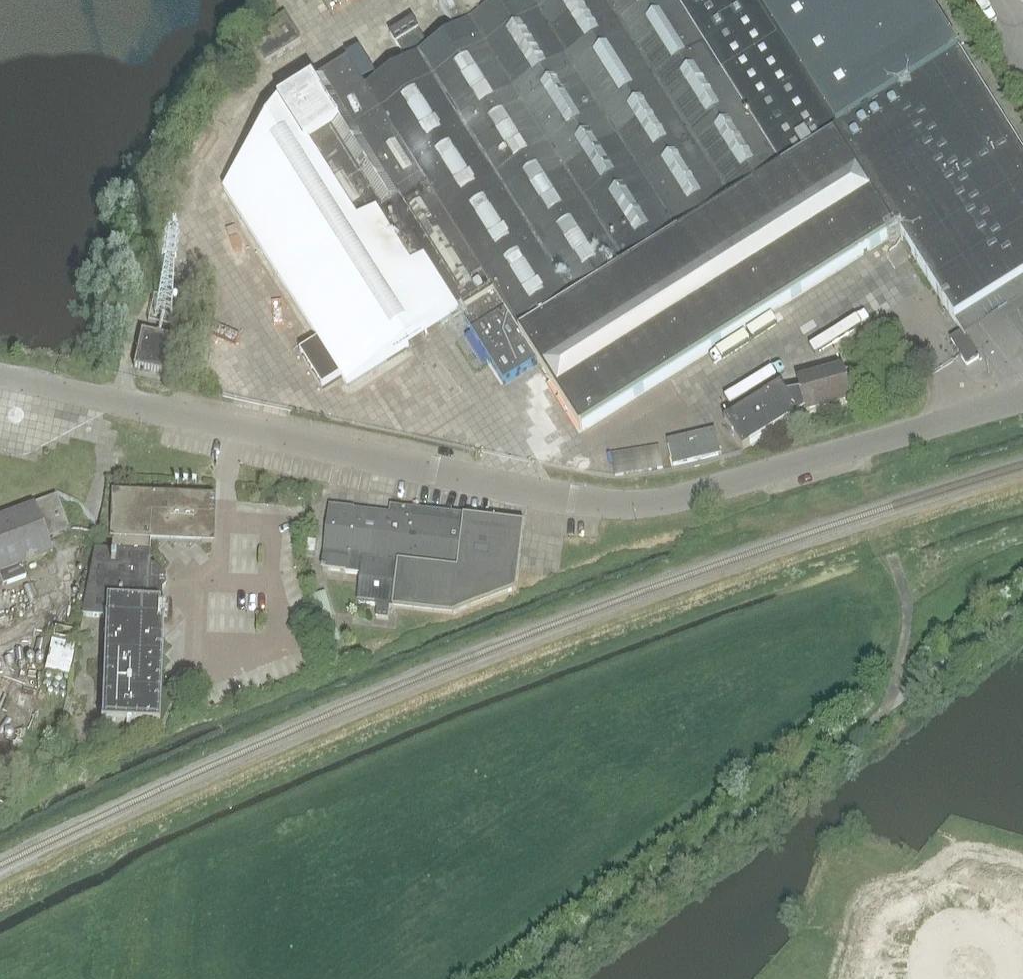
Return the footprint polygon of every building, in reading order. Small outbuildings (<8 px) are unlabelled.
[(488,13),(480,0),(448,0),(440,5),(457,32),(428,50),(417,33),(418,32),(413,23),(389,37),(395,47),(397,46),(407,63),(364,90),(347,63),(279,105),(280,107),(224,191),(280,280),(347,386),(459,317),(461,315),(505,384),(538,363),(580,431),(897,231),(955,323),(1022,281),(1022,157),(924,0),(508,0),(488,13)] [(330,11),(347,0),(323,0),(330,11)] [(285,16),(249,39),(265,65),(302,42),(285,16)] [(395,55),(385,39),(377,44),(387,60),(395,55)] [(979,357),(963,330),(950,339),(967,365),(979,357)] [(133,367),(169,374),(177,338),(141,331),(133,367)] [(797,381),(801,392),(787,395),(781,386),(725,422),(743,451),(800,416),(799,415),(806,411),(807,414),(853,401),(844,368),(797,381)] [(715,430),(667,441),(673,467),(722,455),(715,430)] [(659,446),(611,454),(615,475),(663,467),(659,446)] [(212,542),(214,497),(112,493),(110,538),(114,538),(113,553),(94,552),(82,616),(103,617),(100,721),(159,724),(163,620),(159,620),(160,575),(154,567),(149,567),(150,540),(212,542)] [(56,496),(0,517),(0,572),(52,553),(47,539),(69,530),(56,496)] [(354,510),(354,509),(330,506),(322,570),(345,573),(361,575),(358,604),(377,606),(376,618),(387,619),(388,607),(393,608),(453,614),(516,589),(520,552),(524,523),(464,516),(465,514),(415,509),(391,506),(389,514),(354,510)] [(47,666),(72,672),(79,642),(55,636),(47,666)] [(949,854),(942,878),(954,882),(953,885),(964,889),(964,891),(976,894),(976,892),(989,896),(997,870),(984,867),(987,855),(964,848),(961,857),(949,854)] [(989,896),(1002,900),(1001,902),(1013,905),(1013,903),(1022,906),(1022,865),(1013,862),(1009,874),(997,870),(989,896)] [(843,920),(839,934),(866,942),(870,929),(892,936),(895,926),(897,927),(903,908),(860,895),(852,923),(843,920)]
